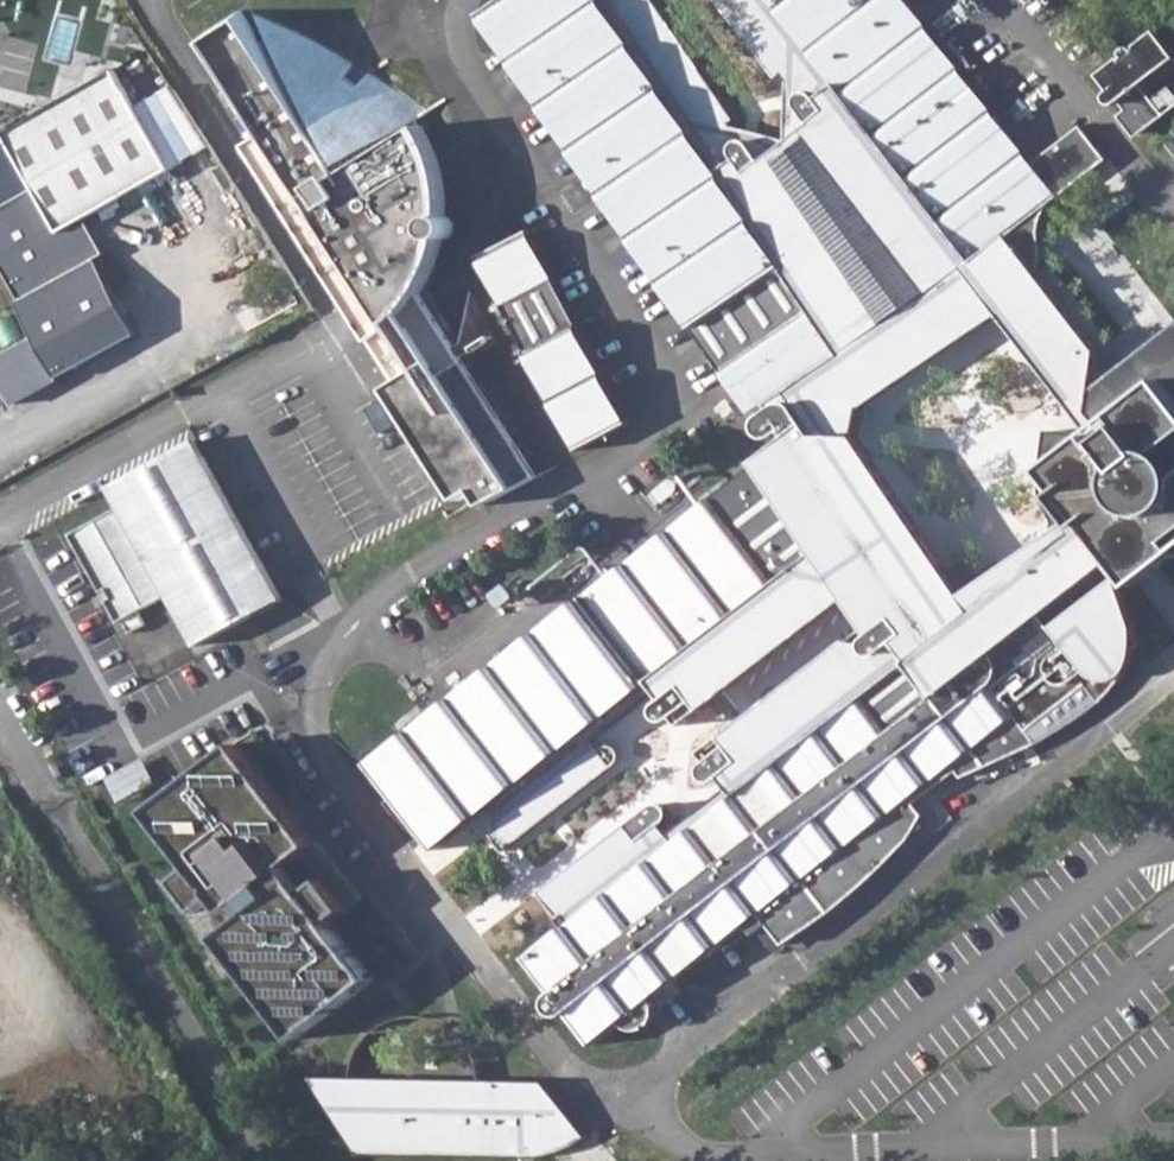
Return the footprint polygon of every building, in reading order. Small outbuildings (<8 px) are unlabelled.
[(687,705),(771,641),(844,585),(926,529),(858,429),(864,404),(908,375),(748,140),(736,140),(737,130),(734,127),(729,121),(734,118),(675,30),(654,0),(499,0),(477,15),(531,92),(619,222),(714,359),(752,415),(770,403),(773,408),(768,411),(764,415),(762,420),(762,423),(764,428),(768,433),(772,434),(775,434),(787,428),(790,433),(744,466),(637,551),(534,633),(472,681),(379,755),(370,762),(437,847),(446,840),(490,805),(497,813),(493,816),(513,839),(622,756),(627,748),(627,744),(626,741),(622,737),(617,736),(613,737),(609,741),(601,731),(667,680),(674,689),(669,694),(667,697),(667,701),(668,705),(671,708),(674,710),(680,710),(687,705)] [(786,90),(798,92),(796,98),(797,102),(798,105),(845,168),(917,259),(940,289),(960,292),(984,323),(1001,312),(1010,306),(1055,365),(1065,365),(1066,376),(1068,380),(1071,384),(1077,388),(1080,387),(1083,385),(1087,378),(1090,341),(1075,338),(1077,335),(1036,281),(1038,272),(1040,260),(1042,248),(1042,224),(1048,209),(1051,204),(1059,196),(1108,157),(1083,125),(1034,160),(909,0),(715,0),(752,48),(774,75),(778,72),(786,82),(786,90)] [(242,12),(206,35),(270,137),(252,150),(401,384),(388,393),(458,505),(473,494),(482,509),(537,474),(420,289),(422,283),(428,270),(433,260),(437,244),(440,227),(441,210),(439,189),(435,169),(429,154),(422,140),(415,128),(433,116),(424,108),(411,96),(390,81),(374,71),(360,63),(347,56),(333,49),(312,38),(297,32),(282,27),(264,21),(245,15),(242,12)] [(1157,29),(1137,44),(1134,45),(1131,44),(1124,51),(1123,53),(1123,55),(1100,72),(1112,90),(1109,93),(1109,95),(1110,98),(1114,102),(1118,102),(1121,100),(1128,109),(1121,114),(1132,128),(1137,131),(1142,131),(1167,112),(1144,82),(1173,59),(1173,53),(1157,29)] [(116,73),(85,90),(119,143),(148,127),(116,73)] [(42,185),(119,143),(85,90),(0,139),(0,209),(42,185)] [(786,90),(784,138),(734,127),(737,130),(736,140),(748,140),(908,375),(984,323),(960,292),(940,289),(917,259),(845,168),(798,105),(797,102),(796,98),(798,92),(786,90)] [(0,209),(0,259),(21,298),(17,301),(58,374),(61,373),(136,332),(95,258),(107,252),(89,220),(174,172),(148,127),(119,143),(42,185),(0,209)] [(531,230),(480,258),(583,450),(633,424),(531,230)] [(1010,306),(1001,312),(1096,434),(1098,433),(1106,444),(1113,439),(1091,411),(1099,348),(1038,272),(1036,281),(1077,335),(1075,338),(1090,341),(1087,378),(1083,385),(1080,387),(1077,388),(1071,384),(1068,380),(1066,376),(1065,365),(1055,365),(1010,306)] [(1131,426),(1170,397),(1173,399),(1173,389),(1167,381),(1122,414),(1131,426)] [(557,919),(567,912),(572,919),(563,927),(527,954),(594,1041),(620,1021),(622,1023),(628,1027),(634,1029),(642,1028),(647,1026),(651,1024),(655,1019),(658,1013),(659,1006),(658,1000),(655,994),(694,964),(763,912),(787,943),(819,920),(840,905),(860,888),(873,876),(895,855),(886,841),(902,829),(909,839),(926,816),(917,801),(913,797),(921,791),(924,795),(958,769),(964,776),(997,761),(985,744),(995,737),(1008,755),(1019,750),(1039,741),(1031,728),(1089,684),(1103,702),(1111,695),(1119,686),(1125,678),(1131,667),(1139,649),(1144,646),(1137,621),(1123,582),(1117,564),(1123,560),(1133,572),(1153,558),(1162,554),(1171,553),(1173,553),(1173,399),(1170,397),(1131,426),(1113,439),(1106,444),(1098,433),(1096,434),(1053,466),(1068,485),(1092,518),(1044,557),(971,615),(946,582),(874,631),(868,640),(835,665),(797,694),(790,685),(750,716),(706,751),(710,758),(706,761),(704,765),(704,770),(704,774),(707,777),(710,780),(714,782),(718,781),(722,780),(726,777),(731,785),(674,829),(668,822),(672,819),(674,816),(675,812),(674,810),(674,807),(672,804),(669,801),(665,799),(662,799),(644,812),(538,893),(557,919)] [(1055,430),(1051,468),(1053,466),(1096,434),(1055,430)] [(72,533),(103,591),(109,588),(115,598),(110,601),(121,622),(172,595),(200,646),(284,600),(274,582),(196,439),(112,485),(123,506),(72,533)] [(926,529),(844,585),(848,592),(849,594),(869,623),(869,624),(874,631),(946,582),(971,615),(1044,557),(1092,518),(1068,485),(1053,466),(1051,468),(1050,480),(1051,488),(1057,506),(1059,524),(1058,534),(1010,567),(970,592),(958,576),(952,567),(931,536),(926,529)] [(1133,572),(1144,584),(1173,559),(1173,553),(1171,553),(1162,554),(1153,558),(1133,572)] [(771,641),(687,705),(693,713),(849,594),(848,592),(844,585),(771,641)] [(109,588),(103,591),(110,601),(115,598),(109,588)] [(823,660),(790,685),(797,694),(835,665),(868,640),(874,631),(869,624),(823,660)] [(985,744),(997,761),(1008,755),(995,737),(985,744)] [(221,932),(300,1034),(374,976),(330,919),(346,907),(304,852),(316,843),(235,740),(149,808),(193,865),(176,879),(199,909),(217,896),(237,920),(221,932)] [(913,797),(917,801),(924,795),(921,791),(913,797)] [(886,841),(895,855),(909,839),(902,829),(886,841)] [(316,843),(304,852),(346,907),(361,895),(318,841),(316,843)] [(567,912),(557,919),(563,927),(572,919),(567,912)] [(352,1073),(310,1072),(335,1113),(355,1101),(352,1073)] [(355,1101),(335,1113),(356,1147),(536,1153),(554,1153),(567,1150),(572,1149),(583,1140),(584,1138),(584,1135),(584,1132),(542,1079),(479,1077),(352,1073),(355,1101)]
